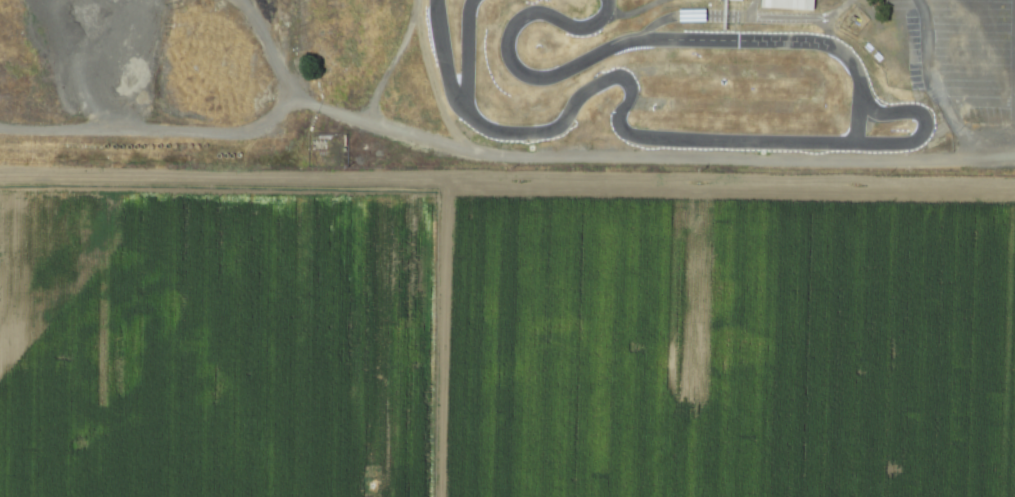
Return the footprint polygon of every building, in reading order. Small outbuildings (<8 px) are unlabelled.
[(813,0),(761,0),(761,7),(813,9),(813,0)]
